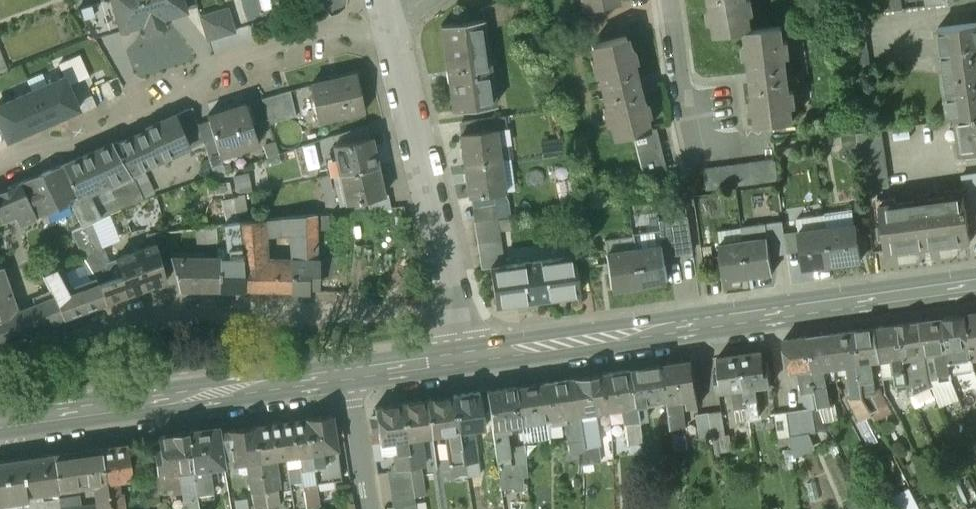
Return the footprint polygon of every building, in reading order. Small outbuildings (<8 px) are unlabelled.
[(77,8),(93,35),(120,27),(112,0),(104,0),(77,8)] [(120,27),(120,29),(144,22),(147,32),(150,34),(162,30),(164,27),(161,17),(185,10),(182,0),(112,0),(120,27)] [(478,10),(486,31),(530,13),(524,0),(502,0),(478,10)] [(582,8),(615,2),(615,0),(580,0),(582,8)] [(711,10),(707,11),(709,24),(713,23),(715,37),(745,32),(750,31),(747,16),(752,15),(749,0),(747,0),(745,0),(709,0),(711,10)] [(227,7),(200,15),(207,39),(234,30),(227,7)] [(861,16),(841,19),(849,77),(869,74),(861,16)] [(481,20),(440,26),(452,111),(493,105),(481,20)] [(937,30),(946,96),(952,95),(955,117),(949,118),(950,119),(956,118),(975,115),(975,24),(937,30)] [(750,31),(745,32),(747,45),(742,46),(744,59),(748,59),(754,100),(749,101),(751,114),(755,114),(757,126),(792,121),(790,108),(794,107),(792,91),(788,92),(784,58),(788,57),(786,41),(782,42),(780,28),(750,31)] [(625,38),(591,46),(594,60),(590,61),(594,77),(598,76),(606,109),(602,110),(606,125),(610,124),(613,139),(632,135),(647,131),(644,118),(648,117),(645,104),(641,105),(631,64),(635,63),(632,50),(628,51),(625,38)] [(64,77),(67,85),(89,76),(80,54),(58,64),(64,77)] [(356,71),(338,75),(339,77),(310,84),(319,121),(366,110),(356,71)] [(32,91),(46,123),(78,109),(67,85),(64,77),(32,91)] [(291,90),(262,99),(270,124),(297,116),(291,90)] [(8,140),(46,123),(32,91),(0,105),(0,123),(8,140)] [(246,104),(208,116),(210,123),(221,156),(222,156),(259,144),(246,104)] [(192,107),(175,115),(189,146),(188,147),(188,149),(204,142),(199,127),(192,107)] [(175,115),(145,128),(146,131),(114,145),(130,172),(130,173),(188,147),(189,146),(175,115)] [(956,118),(961,155),(975,153),(975,115),(956,118)] [(503,116),(460,122),(462,134),(495,129),(495,130),(505,129),(503,116)] [(210,123),(199,127),(204,142),(212,167),(224,163),(222,156),(221,156),(210,123)] [(462,134),(459,134),(464,166),(499,161),(495,130),(495,129),(462,134)] [(647,131),(632,135),(643,177),(665,171),(655,129),(647,131)] [(880,129),(857,132),(864,189),(888,186),(880,129)] [(371,137),(333,145),(335,157),(331,158),(334,174),(377,166),(371,137)] [(112,143),(63,166),(77,195),(77,196),(78,197),(90,191),(130,172),(114,145),(112,143)] [(775,160),(763,162),(766,186),(778,184),(775,160)] [(499,161),(464,166),(468,198),(504,193),(499,161)] [(763,162),(751,164),(754,187),(766,186),(763,162)] [(751,164),(739,165),(742,189),(754,187),(751,164)] [(739,165),(727,167),(730,191),(742,189),(739,165)] [(21,183),(0,192),(0,218),(1,221),(17,214),(21,222),(70,201),(69,199),(77,195),(63,166),(21,183)] [(377,166),(334,174),(340,203),(383,194),(377,166)] [(727,167),(715,169),(718,192),(730,191),(727,167)] [(718,192),(715,169),(703,170),(706,194),(718,192)] [(960,174),(963,194),(968,226),(975,225),(975,172),(960,174)] [(133,176),(111,189),(121,210),(127,207),(152,198),(147,187),(138,187),(133,176)] [(90,191),(78,197),(77,196),(70,199),(83,227),(101,218),(90,191)] [(963,194),(878,206),(885,252),(970,240),(968,226),(963,194)] [(328,213),(315,214),(315,227),(328,226),(328,213)] [(315,214),(276,218),(278,232),(294,231),(295,259),(315,259),(315,227),(315,214)] [(687,217),(675,219),(680,253),(692,251),(687,217)] [(675,219),(657,222),(661,245),(634,249),(639,285),(668,281),(664,255),(680,253),(675,219)] [(261,220),(239,222),(241,263),(265,263),(264,259),(261,220)] [(782,221),(766,224),(769,249),(786,247),(782,221)] [(233,257),(219,257),(219,290),(243,291),(241,263),(239,222),(224,224),(228,252),(233,252),(233,257)] [(766,224),(741,227),(743,240),(748,275),(772,272),(769,249),(766,224)] [(855,224),(827,228),(832,263),(859,259),(855,224)] [(217,225),(197,229),(198,243),(219,240),(217,225)] [(827,228),(798,232),(803,267),(832,263),(827,228)] [(743,240),(719,244),(724,279),(748,275),(743,240)] [(156,243),(115,258),(121,275),(113,278),(99,283),(106,303),(167,281),(156,243)] [(102,248),(84,256),(91,269),(99,283),(113,278),(102,248)] [(634,249),(606,254),(611,289),(639,285),(634,249)] [(84,256),(70,262),(78,275),(91,269),(84,256)] [(574,256),(489,268),(494,305),(579,293),(574,256)] [(219,257),(171,257),(180,290),(219,290),(219,257)] [(265,263),(241,263),(243,291),(291,291),(290,265),(276,265),(276,259),(264,259),(265,263)] [(295,259),(290,259),(290,265),(291,291),(308,291),(308,285),(317,285),(318,265),(315,265),(315,259),(295,259)] [(99,283),(69,294),(56,269),(42,275),(56,298),(56,299),(64,318),(106,303),(99,283)] [(1,271),(0,271),(0,319),(1,322),(0,323),(0,343),(64,318),(56,299),(56,298),(36,306),(35,306),(17,313),(1,271)] [(965,315),(970,346),(972,357),(975,356),(975,313),(965,315)] [(965,315),(942,318),(949,374),(975,370),(973,366),(972,357),(970,346),(965,315)] [(942,318),(920,321),(924,352),(924,353),(928,378),(939,376),(939,380),(950,379),(949,374),(942,318)] [(920,321),(898,324),(906,384),(907,390),(927,387),(930,387),(928,378),(924,353),(924,352),(920,321)] [(898,324),(875,327),(880,359),(892,357),(896,386),(906,384),(898,324)] [(875,327),(853,330),(862,397),(875,395),(874,390),(870,361),(880,359),(875,327)] [(853,330),(830,333),(834,366),(847,364),(852,398),(862,397),(853,330)] [(830,333),(807,336),(817,405),(829,404),(823,367),(834,366),(830,333)] [(807,336),(783,340),(788,371),(800,369),(805,399),(810,406),(817,405),(807,336)] [(762,350),(739,353),(748,416),(760,415),(756,386),(771,383),(768,360),(764,361),(762,350)] [(739,353),(717,357),(719,367),(714,368),(718,391),(733,389),(737,418),(748,416),(739,353)] [(691,360),(662,365),(667,398),(671,428),(685,426),(681,398),(686,397),(688,406),(698,405),(691,360)] [(662,365),(629,370),(634,404),(635,404),(638,420),(647,419),(644,402),(667,398),(662,365)] [(629,370),(602,374),(607,409),(621,406),(625,431),(620,432),(623,451),(641,448),(638,420),(635,404),(634,404),(629,370)] [(602,374),(573,378),(583,447),(583,462),(583,463),(600,461),(593,411),(607,409),(602,374)] [(573,378),(543,382),(549,418),(564,416),(568,444),(563,444),(566,459),(576,458),(577,463),(583,462),(583,447),(573,378)] [(543,382),(514,387),(519,423),(549,418),(543,382)] [(509,449),(506,432),(517,430),(516,423),(519,423),(514,387),(486,391),(501,489),(524,486),(523,476),(527,475),(525,452),(524,447),(509,449)] [(875,395),(862,397),(871,414),(874,420),(891,411),(879,394),(878,389),(874,390),(875,395)] [(478,392),(452,396),(460,448),(474,446),(472,435),(468,429),(484,427),(478,392)] [(452,396),(427,400),(431,435),(446,432),(445,439),(447,450),(460,448),(452,396)] [(852,398),(848,399),(859,421),(871,414),(862,397),(852,398)] [(427,400),(401,404),(408,452),(419,450),(417,437),(431,435),(427,400)] [(401,404),(375,407),(377,419),(369,420),(371,432),(379,431),(380,443),(395,440),(397,454),(408,452),(401,404)] [(812,408),(787,411),(790,435),(815,432),(812,408)] [(721,410),(709,411),(713,436),(725,434),(721,410)] [(709,411),(697,413),(701,438),(713,436),(709,411)] [(787,411),(775,413),(778,437),(790,435),(787,411)] [(331,414),(306,418),(313,465),(316,483),(341,479),(335,438),(343,437),(341,426),(333,427),(331,414)] [(306,418),(280,422),(285,457),(300,454),(302,467),(313,465),(306,418)] [(280,422),(254,426),(262,473),(273,472),(271,459),(285,457),(280,422)] [(254,426),(218,431),(222,459),(233,457),(234,465),(248,462),(250,475),(262,473),(254,426)] [(217,427),(187,432),(194,483),(196,492),(211,490),(208,467),(223,465),(222,459),(218,431),(217,427)] [(185,430),(174,432),(174,434),(158,436),(158,439),(151,440),(156,471),(157,471),(163,470),(164,473),(178,471),(181,485),(194,483),(187,432),(185,432),(185,430)] [(686,435),(673,437),(674,450),(688,448),(686,435)] [(549,439),(524,440),(524,447),(525,452),(549,451),(549,439)] [(151,440),(139,441),(147,504),(159,503),(158,493),(160,493),(157,471),(156,471),(151,440)] [(127,443),(102,447),(109,494),(119,493),(117,480),(132,478),(127,443)] [(474,446),(460,448),(462,462),(476,460),(474,446)] [(102,447),(52,454),(57,490),(95,484),(97,501),(109,500),(109,494),(102,447)] [(460,448),(447,450),(449,464),(462,462),(460,448)] [(419,450),(408,452),(410,468),(420,467),(423,466),(421,450),(419,450)] [(397,454),(395,454),(396,465),(397,470),(410,468),(408,452),(397,454)] [(52,454),(21,459),(26,495),(57,490),(52,454)] [(0,462),(0,508),(16,508),(14,499),(26,497),(26,495),(21,459),(0,462)] [(302,467),(300,467),(304,489),(309,488),(308,484),(316,483),(313,465),(302,467)] [(410,468),(397,470),(396,465),(391,465),(392,470),(388,471),(394,507),(415,504),(412,481),(410,468)] [(420,467),(410,468),(412,481),(422,480),(420,467)] [(273,472),(262,473),(264,491),(272,490),(273,494),(278,493),(275,471),(273,472)] [(250,475),(248,475),(252,497),(257,496),(257,492),(264,491),(262,473),(250,475)] [(194,483),(181,485),(182,498),(196,497),(196,492),(194,483)] [(897,496),(904,508),(907,508),(917,504),(910,489),(897,496)] [(109,494),(109,500),(111,508),(124,508),(121,493),(119,493),(109,494)] [(58,499),(60,508),(93,508),(93,505),(81,506),(80,496),(58,499)] [(97,501),(98,508),(111,508),(109,500),(97,501)]
